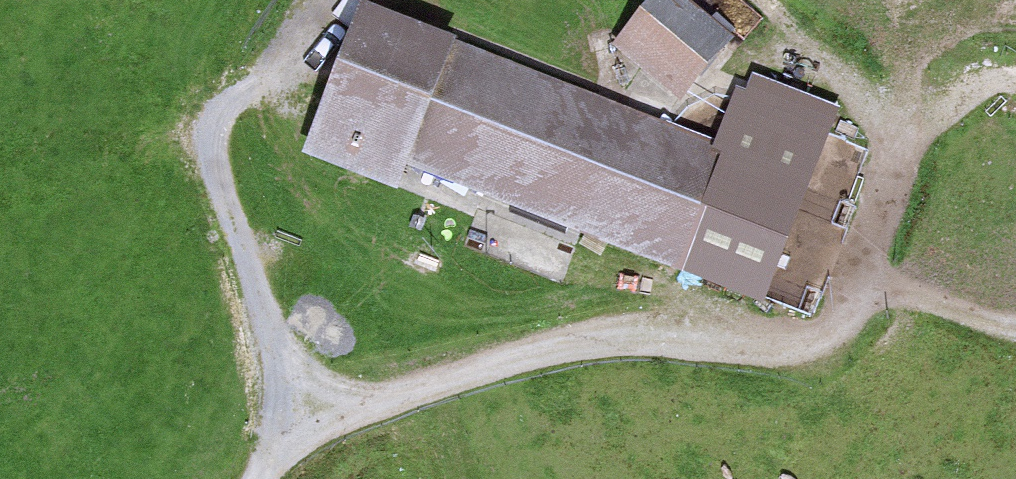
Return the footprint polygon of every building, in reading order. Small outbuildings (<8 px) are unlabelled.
[(679,0),(648,0),(615,40),(687,99),(733,44),(679,0)] [(720,137),(358,2),(298,163),(400,201),(409,176),(765,309),(840,111),(755,80),(749,96),(737,91),(720,137)]
